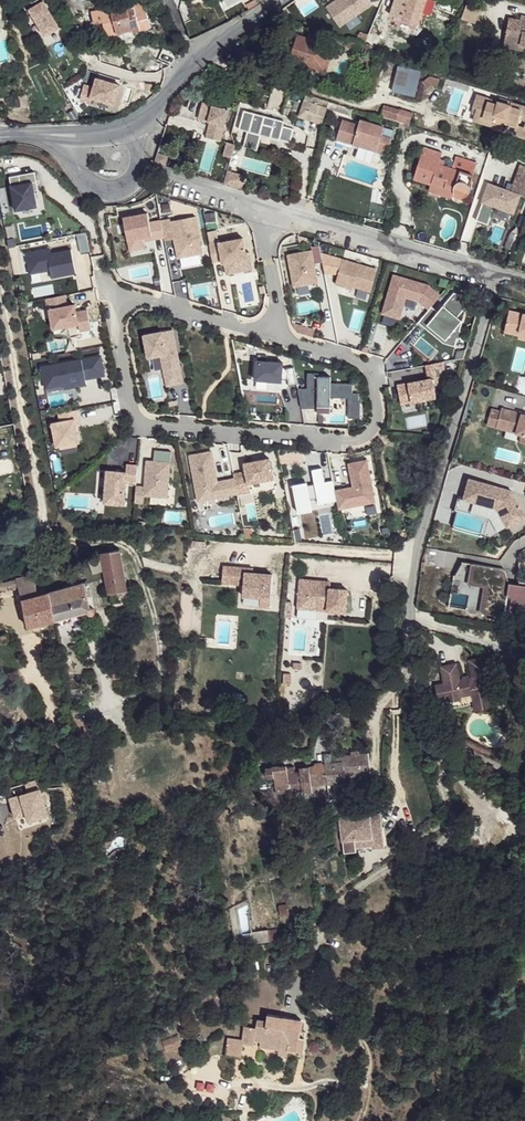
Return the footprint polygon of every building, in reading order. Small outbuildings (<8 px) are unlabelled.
[(374,4),(372,0),(337,0),(328,5),(341,25),(374,4)] [(391,16),(403,20),(419,25),(422,14),(427,0),(396,0),(391,16)] [(106,29),(110,40),(134,31),(135,33),(153,26),(144,1),(128,7),(126,2),(93,14),(97,26),(104,23),(106,29)] [(59,29),(44,2),(30,10),(45,37),(59,29)] [(462,19),(475,23),(480,6),(467,3),(462,19)] [(290,19),(293,11),(285,8),(276,14),(290,19)] [(422,14),(419,25),(424,27),(428,16),(422,14)] [(400,27),(403,20),(391,16),(388,23),(400,27)] [(505,42),(524,47),(524,22),(510,19),(505,42)] [(358,41),(373,45),(376,38),(360,33),(358,41)] [(315,69),(323,44),(322,43),(314,40),(298,36),(290,61),(293,62),(293,63),(299,65),(299,63),(315,69)] [(371,53),(373,46),(349,39),(347,45),(371,53)] [(504,49),(524,53),(524,47),(505,42),(504,49)] [(323,44),(315,69),(328,72),(333,56),(329,55),(332,46),(323,44)] [(415,96),(421,70),(399,64),(393,90),(415,96)] [(427,87),(436,79),(431,74),(422,82),(427,87)] [(113,106),(119,87),(96,80),(93,89),(84,86),(79,101),(89,104),(90,99),(113,106)] [(327,100),(306,94),(300,115),(322,122),(324,116),(326,107),(327,100)] [(493,129),(494,126),(505,130),(506,126),(515,129),(514,135),(524,138),(524,107),(524,106),(522,110),(512,107),(512,106),(499,101),(498,104),(488,102),(490,99),(478,95),(473,108),(477,110),(473,122),(493,129)] [(202,102),(198,118),(210,122),(207,131),(222,135),(229,109),(202,102)] [(381,117),(399,121),(410,125),(413,113),(385,105),(381,117)] [(243,110),(239,125),(247,128),(244,143),(257,146),(261,131),(280,137),(285,121),(243,110)] [(359,119),(358,124),(342,119),(336,138),(386,153),(391,137),(380,134),(383,126),(359,119)] [(207,131),(206,137),(220,141),(222,135),(207,131)] [(223,155),(231,157),(234,144),(227,142),(223,155)] [(468,195),(471,192),(471,187),(478,162),(457,156),(455,163),(454,159),(450,158),(446,160),(442,159),(443,153),(425,147),(415,181),(432,186),(433,184),(454,190),(455,192),(458,196),(460,197),(464,197),(468,195)] [(522,168),(513,196),(489,188),(477,224),(489,228),(496,210),(514,216),(520,198),(524,200),(524,169),(522,168)] [(242,174),(227,170),(224,183),(238,188),(239,183),(242,174)] [(35,206),(32,190),(37,189),(34,172),(8,177),(14,210),(35,206)] [(167,178),(158,176),(156,182),(165,185),(167,178)] [(306,201),(310,184),(302,182),(298,199),(306,201)] [(431,192),(451,198),(454,190),(433,184),(432,186),(431,192)] [(152,235),(147,212),(123,217),(128,240),(143,236),(151,235),(152,235)] [(202,252),(195,216),(170,220),(169,217),(159,219),(163,239),(173,238),(176,257),(202,252)] [(245,252),(242,238),(218,243),(217,239),(208,240),(212,263),(221,261),(222,264),(224,263),(246,259),(245,252)] [(313,262),(321,261),(319,250),(318,244),(309,246),(310,249),(286,254),(292,287),(317,281),(313,262)] [(75,273),(70,249),(51,252),(50,247),(25,252),(29,273),(50,269),(51,277),(75,273)] [(369,289),(376,266),(319,250),(321,261),(323,270),(336,272),(333,282),(351,287),(352,284),(369,289)] [(252,269),(249,252),(245,252),(246,259),(224,263),(226,275),(252,269)] [(439,293),(428,283),(392,273),(381,312),(399,318),(405,296),(419,299),(427,307),(439,293)] [(90,329),(86,309),(75,311),(74,304),(67,306),(64,294),(44,298),(47,309),(49,309),(52,329),(78,324),(79,331),(90,329)] [(512,309),(507,330),(521,334),(522,330),(524,330),(524,312),(512,309)] [(307,334),(309,326),(291,320),(292,326),(295,330),(307,334)] [(180,366),(172,328),(143,334),(147,357),(160,355),(162,369),(180,366)] [(105,374),(101,354),(40,366),(45,387),(63,384),(64,388),(86,383),(85,379),(105,374)] [(282,366),(282,362),(256,360),(254,379),(280,381),(280,378),(282,366)] [(444,377),(441,360),(424,363),(427,377),(395,383),(399,402),(434,395),(432,382),(441,380),(444,377)] [(183,383),(180,366),(162,369),(166,386),(183,383)] [(296,383),(293,366),(285,367),(287,378),(288,385),(296,383)] [(359,401),(359,392),(351,392),(351,383),(330,383),(330,376),(318,376),(318,372),(307,372),(307,387),(297,387),(301,407),(317,407),(317,412),(329,412),(329,397),(348,397),(348,417),(360,417),(360,401),(359,401)] [(100,376),(101,400),(110,399),(108,375),(100,376)] [(163,399),(161,376),(148,377),(150,400),(163,399)] [(65,389),(66,401),(76,401),(76,389),(65,389)] [(237,397),(233,402),(237,405),(241,400),(237,397)] [(80,440),(77,425),(81,424),(78,408),(59,411),(60,419),(53,421),(57,444),(60,444),(77,441),(80,440)] [(489,424),(498,427),(499,422),(524,430),(524,414),(504,408),(503,411),(493,408),(489,424)] [(498,427),(524,434),(524,430),(499,422),(498,427)] [(237,492),(234,477),(217,480),(211,450),(189,454),(198,500),(237,492)] [(273,477),(269,456),(243,462),(245,470),(233,472),(234,477),(237,492),(250,490),(248,482),(273,477)] [(365,500),(363,493),(372,491),(365,456),(347,460),(351,483),(334,487),(336,496),(337,506),(365,500)] [(168,496),(170,461),(146,459),(144,485),(136,484),(135,501),(144,501),(144,495),(168,496)] [(125,503),(126,481),(136,482),(137,463),(127,462),(126,470),(107,469),(104,501),(125,503)] [(334,487),(332,477),(324,478),(321,464),(312,466),(314,480),(307,481),(306,478),(291,481),(297,509),(312,506),(310,496),(317,495),(318,499),(336,496),(334,487)] [(471,477),(465,498),(498,507),(507,526),(524,517),(524,514),(514,490),(505,487),(504,489),(500,488),(501,486),(471,477)] [(374,498),(372,491),(363,493),(365,500),(374,498)] [(120,550),(101,552),(109,594),(126,590),(120,550)] [(467,582),(468,562),(460,562),(458,582),(467,582)] [(476,563),(472,581),(489,584),(484,612),(515,617),(515,614),(524,616),(524,585),(513,583),(505,582),(507,569),(476,563)] [(245,570),(245,566),(223,564),(222,580),(243,582),(243,594),(260,595),(270,595),(272,572),(252,570),(245,570)] [(19,586),(22,599),(39,594),(33,574),(16,578),(19,586)] [(19,586),(16,578),(3,582),(1,576),(0,576),(0,591),(19,586)] [(317,579),(300,577),(298,606),(345,609),(347,587),(330,586),(316,585),(317,579)] [(29,625),(89,610),(89,611),(90,612),(91,612),(92,612),(93,611),(94,610),(94,609),(94,608),(94,607),(93,607),(92,606),(91,606),(84,583),(39,594),(22,599),(29,625)] [(128,599),(126,590),(109,594),(111,603),(128,599)] [(270,595),(260,595),(260,604),(270,604),(270,595)] [(2,642),(9,640),(6,634),(0,636),(0,637),(2,642)] [(473,693),(474,699),(491,695),(490,690),(496,689),(489,654),(470,658),(473,675),(471,676),(464,677),(461,678),(458,661),(442,664),(445,681),(436,683),(439,699),(447,698),(448,701),(464,698),(463,695),(473,693)] [(491,695),(474,699),(476,708),(493,704),(491,695)] [(326,780),(326,781),(344,779),(344,774),(369,771),(368,759),(369,759),(368,750),(331,754),(331,760),(324,760),(324,762),(326,780)] [(324,762),(298,765),(298,767),(300,767),(302,783),(326,780),(324,762)] [(276,788),(302,785),(302,783),(300,767),(298,767),(274,770),(276,788)] [(379,814),(339,818),(343,854),(355,852),(355,851),(354,848),(383,845),(379,814)] [(269,943),(268,931),(252,933),(254,945),(269,943)] [(261,1041),(260,1046),(281,1049),(282,1047),(289,1048),(289,1050),(298,1051),(297,1056),(303,1057),(305,1037),(300,1037),(303,1019),(268,1014),(268,1019),(259,1017),(257,1027),(243,1024),(241,1038),(240,1042),(241,1042),(254,1044),(254,1040),(261,1041)] [(185,1015),(177,1020),(179,1025),(188,1019),(185,1015)] [(178,1034),(161,1041),(165,1050),(182,1043),(178,1034)] [(241,1038),(226,1036),(223,1055),(236,1057),(238,1041),(240,1042),(241,1038)]
